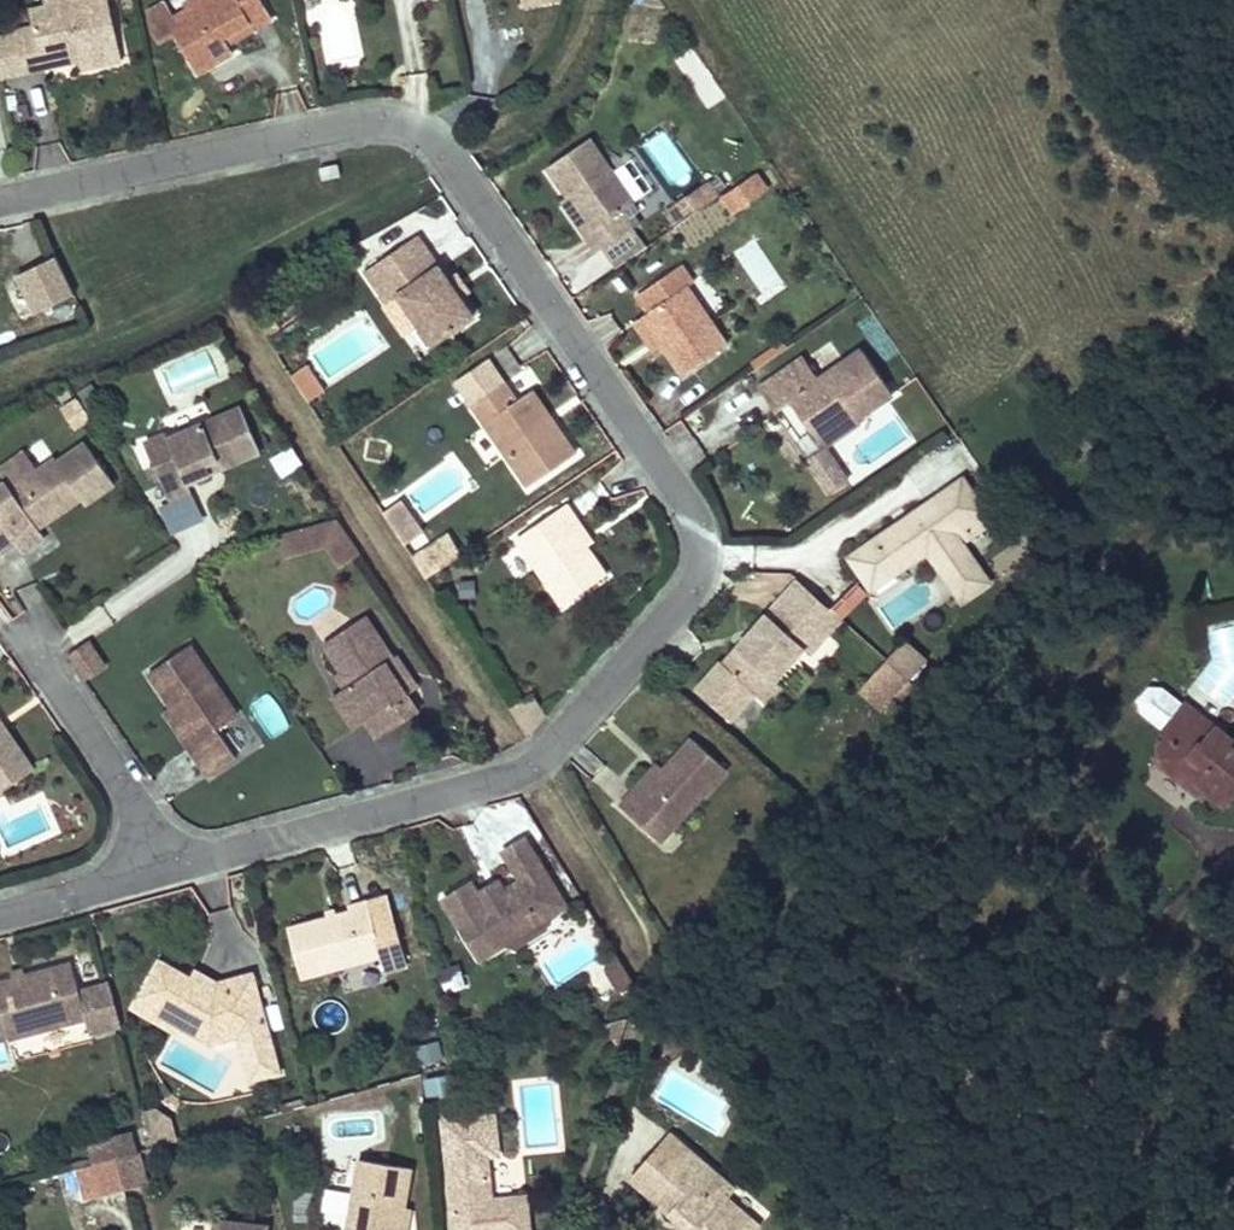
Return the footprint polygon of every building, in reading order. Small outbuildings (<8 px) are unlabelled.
[(108,0),(78,0),(79,1),(82,0),(85,9),(73,12),(71,1),(47,6),(37,9),(30,10),(34,27),(15,32),(15,34),(24,73),(44,69),(42,58),(48,57),(79,50),(81,60),(83,68),(122,60),(108,0)] [(82,0),(79,1),(78,0),(46,0),(47,6),(71,1),(73,12),(85,9),(82,0)] [(250,23),(253,29),(272,18),(261,0),(203,0),(187,9),(174,17),(164,2),(148,11),(152,30),(159,42),(173,33),(198,74),(233,53),(228,44),(224,38),(250,23)] [(203,0),(189,0),(184,3),(187,9),(203,0)] [(331,59),(359,57),(354,0),(326,0),(331,59)] [(228,44),(253,29),(250,23),(224,38),(228,44)] [(15,34),(5,35),(0,37),(0,72),(1,78),(14,75),(24,73),(15,34)] [(707,108),(725,96),(692,48),(674,60),(707,108)] [(81,60),(79,50),(48,57),(42,58),(44,69),(50,67),(81,60)] [(659,130),(640,146),(676,189),(695,173),(659,130)] [(634,203),(589,138),(548,167),(569,197),(592,231),(585,235),(598,252),(633,227),(622,211),(634,203)] [(340,176),(338,164),(320,168),(323,179),(340,176)] [(733,211),(766,189),(755,174),(722,196),(733,211)] [(683,221),(718,197),(708,183),(678,203),(683,221)] [(592,231),(569,197),(563,201),(585,235),(592,231)] [(683,221),(678,203),(667,211),(677,225),(683,221)] [(448,280),(418,235),(366,271),(388,303),(399,295),(420,325),(433,344),(473,316),(460,297),(457,292),(448,280)] [(758,238),(736,249),(760,301),(782,290),(758,238)] [(57,250),(15,270),(35,312),(77,293),(57,250)] [(727,345),(687,287),(693,283),(681,265),(637,295),(649,312),(643,316),(662,344),(683,375),(727,345)] [(471,290),(458,273),(448,280),(457,292),(460,297),(471,290)] [(662,344),(643,316),(635,322),(654,350),(662,344)] [(433,344),(420,325),(414,330),(427,348),(433,344)] [(857,418),(893,394),(862,349),(819,379),(804,357),(759,387),(775,411),(790,400),(818,440),(854,415),(857,418)] [(309,361),(290,374),(310,401),(328,387),(309,361)] [(576,453),(554,422),(546,428),(524,395),(516,400),(505,383),(473,405),(528,486),(576,453)] [(554,422),(532,390),(524,395),(546,428),(554,422)] [(91,417),(77,398),(62,409),(74,428),(91,417)] [(210,473),(207,465),(218,461),(222,469),(260,452),(241,407),(173,436),(166,433),(153,439),(163,461),(154,465),(169,499),(190,489),(188,483),(210,473)] [(824,447),(861,423),(857,418),(854,415),(818,440),(823,449),(824,447)] [(163,461),(153,439),(145,443),(154,465),(163,461)] [(281,473),(303,464),(295,446),(273,455),(281,473)] [(824,447),(823,449),(807,459),(818,474),(834,462),(824,447)] [(25,450),(0,467),(0,472),(6,481),(11,488),(39,469),(25,450)] [(83,497),(55,458),(39,469),(11,488),(6,481),(0,486),(0,554),(16,542),(22,551),(45,536),(39,527),(32,518),(37,515),(43,524),(83,497)] [(210,473),(222,469),(218,461),(207,465),(210,473)] [(844,477),(834,462),(818,474),(828,489),(844,477)] [(960,542),(991,521),(963,481),(908,518),(912,523),(880,545),(876,540),(851,558),(867,580),(891,564),(895,572),(928,549),(951,583),(956,580),(967,597),(988,582),(960,542)] [(383,511),(406,543),(426,528),(403,497),(383,511)] [(587,546),(572,525),(578,520),(567,504),(516,538),(562,605),(606,574),(587,546)] [(43,524),(37,515),(32,518),(39,527),(43,524)] [(912,523),(908,518),(876,540),(880,545),(912,523)] [(362,553),(338,520),(283,533),(288,556),(329,545),(341,566),(362,553)] [(593,542),(578,520),(572,525),(587,546),(593,542)] [(441,568),(461,554),(449,534),(428,548),(441,568)] [(872,588),(895,572),(891,564),(867,580),(872,588)] [(967,597),(956,580),(951,583),(962,600),(967,597)] [(810,653),(825,636),(781,597),(749,634),(756,640),(745,653),(738,646),(722,664),(755,694),(770,677),(775,681),(804,648),(810,653)] [(407,695),(386,663),(393,657),(366,616),(323,644),(341,672),(350,685),(344,689),(366,722),(377,740),(419,712),(407,695)] [(745,653),(756,640),(749,634),(738,646),(745,653)] [(108,665),(91,640),(71,654),(88,678),(108,665)] [(909,680),(925,661),(903,641),(887,660),(909,680)] [(237,715),(190,646),(149,673),(171,706),(195,742),(189,745),(209,775),(237,757),(218,729),(237,715)] [(419,688),(398,655),(386,663),(407,695),(419,688)] [(893,698),(909,680),(887,660),(870,678),(893,698)] [(350,685),(341,672),(335,676),(344,689),(350,685)] [(893,698),(870,678),(859,690),(882,711),(893,698)] [(1224,734),(1216,727),(1186,703),(1185,705),(1163,687),(1149,686),(1138,700),(1142,713),(1165,731),(1163,732),(1169,736),(1160,748),(1161,763),(1193,789),(1198,783),(1208,792),(1224,804),(1232,795),(1233,795),(1233,741),(1224,734)] [(366,722),(344,689),(332,696),(355,730),(366,722)] [(195,742),(171,706),(165,710),(189,745),(195,742)] [(34,769),(5,727),(0,731),(0,792),(34,769)] [(673,828),(726,769),(692,738),(641,796),(634,790),(620,805),(645,827),(657,814),(673,828)] [(641,796),(664,769),(657,764),(634,790),(641,796)] [(1208,792),(1198,783),(1193,789),(1203,798),(1208,792)] [(673,828),(657,814),(645,827),(661,842),(673,828)] [(505,930),(536,911),(548,918),(567,906),(525,838),(503,851),(521,880),(524,885),(507,895),(504,891),(495,896),(488,886),(478,893),(472,882),(443,899),(480,960),(505,944),(505,930)] [(504,891),(498,880),(488,886),(495,896),(504,891)] [(524,885),(521,880),(504,891),(507,895),(524,885)] [(393,914),(388,895),(368,901),(373,919),(393,914)] [(407,964),(393,914),(373,919),(368,901),(349,906),(350,912),(288,929),(301,977),(381,955),(384,970),(407,964)] [(505,944),(548,918),(536,911),(505,930),(505,944)] [(635,983),(617,954),(607,959),(605,971),(619,993),(634,985),(635,983)] [(279,1073),(253,973),(218,983),(207,977),(202,984),(192,979),(160,961),(134,1008),(177,1033),(180,1027),(195,1036),(238,1024),(242,1035),(254,1079),(279,1073)] [(91,989),(80,991),(72,963),(26,975),(12,979),(0,982),(0,1007),(0,1038),(8,1036),(9,1040),(87,1019),(87,1017),(97,1014),(91,989)] [(26,975),(24,968),(11,972),(12,979),(26,975)] [(202,984),(207,977),(197,971),(192,979),(202,984)] [(619,1044),(628,1017),(602,1025),(619,1044)] [(242,1035),(238,1024),(195,1036),(210,1044),(242,1035)] [(663,1053),(678,1043),(668,1030),(654,1040),(663,1053)] [(426,1093),(453,1093),(453,1076),(425,1076),(426,1093)] [(175,1141),(170,1119),(157,1110),(144,1113),(150,1133),(150,1135),(152,1141),(153,1147),(175,1141)] [(485,1137),(497,1136),(495,1114),(450,1119),(453,1143),(446,1145),(451,1198),(455,1198),(455,1208),(452,1208),(454,1229),(530,1229),(526,1195),(492,1199),(487,1156),(485,1137)] [(453,1143),(450,1119),(443,1119),(446,1145),(453,1143)] [(117,1157),(136,1151),(131,1132),(90,1143),(94,1163),(117,1157)] [(690,1150),(671,1134),(653,1155),(662,1154),(676,1166),(690,1150)] [(499,1154),(497,1136),(485,1137),(487,1156),(499,1154)] [(736,1189),(690,1150),(676,1166),(662,1154),(653,1155),(637,1173),(675,1206),(669,1213),(686,1228),(690,1224),(698,1229),(756,1229),(760,1226),(728,1198),(736,1189)] [(147,1182),(137,1151),(136,1151),(117,1157),(125,1188),(147,1182)] [(125,1188),(117,1157),(94,1163),(103,1195),(125,1188)] [(410,1167),(360,1159),(348,1229),(399,1229),(403,1208),(410,1167)] [(690,1224),(686,1228),(669,1213),(675,1206),(637,1173),(631,1180),(650,1196),(661,1223),(678,1228),(680,1229),(698,1229),(690,1224)] [(411,1210),(403,1208),(399,1229),(407,1229),(411,1210)] [(268,1226),(221,1220),(219,1229),(267,1229),(268,1226)]
